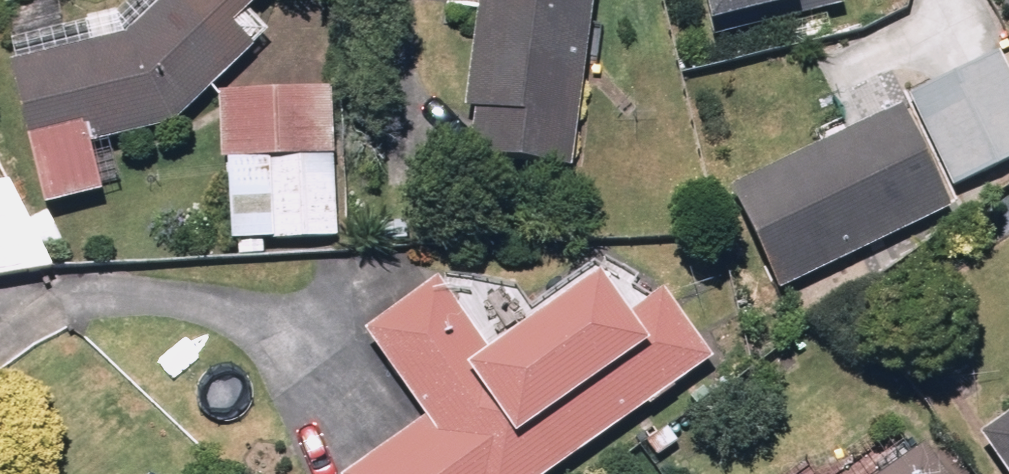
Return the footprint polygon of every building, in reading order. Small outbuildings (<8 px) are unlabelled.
[(19,58),(53,201),(118,185),(107,139),(187,120),(284,28),(265,9),(275,0),(167,0),(136,29),(19,58)] [(474,152),(584,165),(604,0),(492,0),(474,152)] [(731,26),(819,8),(817,0),(726,0),(731,26)] [(1006,51),(741,180),(788,285),(1008,178),(1008,56),(1006,51)] [(347,90),(226,90),(226,237),(346,238),(347,90)] [(0,149),(0,276),(51,269),(33,144),(0,149)] [(376,321),(442,415),(359,473),(554,473),(719,357),(671,290),(646,307),(617,267),(506,346),(451,268),(376,321)] [(985,430),(1008,464),(1008,413),(985,430)] [(932,439),(882,473),(957,473),(932,439)]
